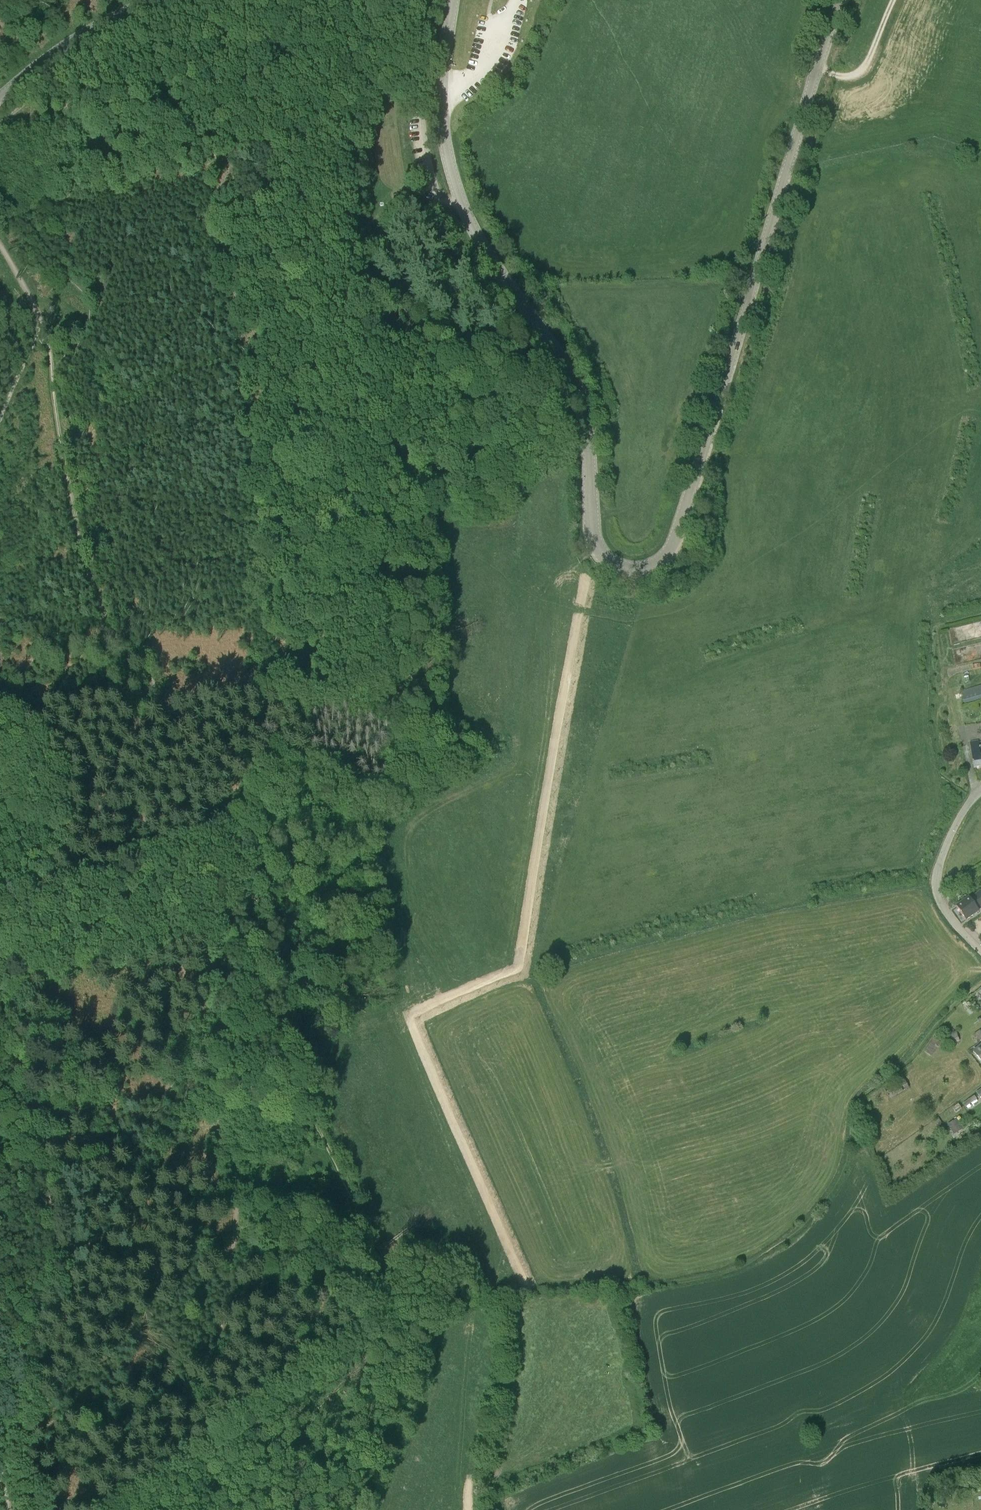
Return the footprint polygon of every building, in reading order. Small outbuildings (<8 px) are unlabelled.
[(961,690),(965,704),(980,699),(980,685),(961,690)] [(972,759),(974,769),(980,768),(980,754),(979,740),(970,741),(972,759)] [(978,910),(980,907),(980,893),(971,900),(970,898),(965,902),(956,907),(966,921),(974,915),(979,911),(978,910)] [(960,1041),(956,1031),(941,1036),(944,1046),(960,1041)] [(924,1051),(932,1056),(938,1048),(942,1042),(934,1037),(924,1051)] [(973,1051),(980,1061),(980,1045),(973,1051)] [(910,1088),(905,1079),(885,1089),(891,1099),(910,1088)] [(966,1106),(978,1098),(975,1094),(964,1102),(966,1106)] [(952,1108),(955,1111),(956,1113),(961,1109),(958,1104),(952,1108)] [(954,1134),(963,1129),(957,1119),(948,1124),(954,1134)]
